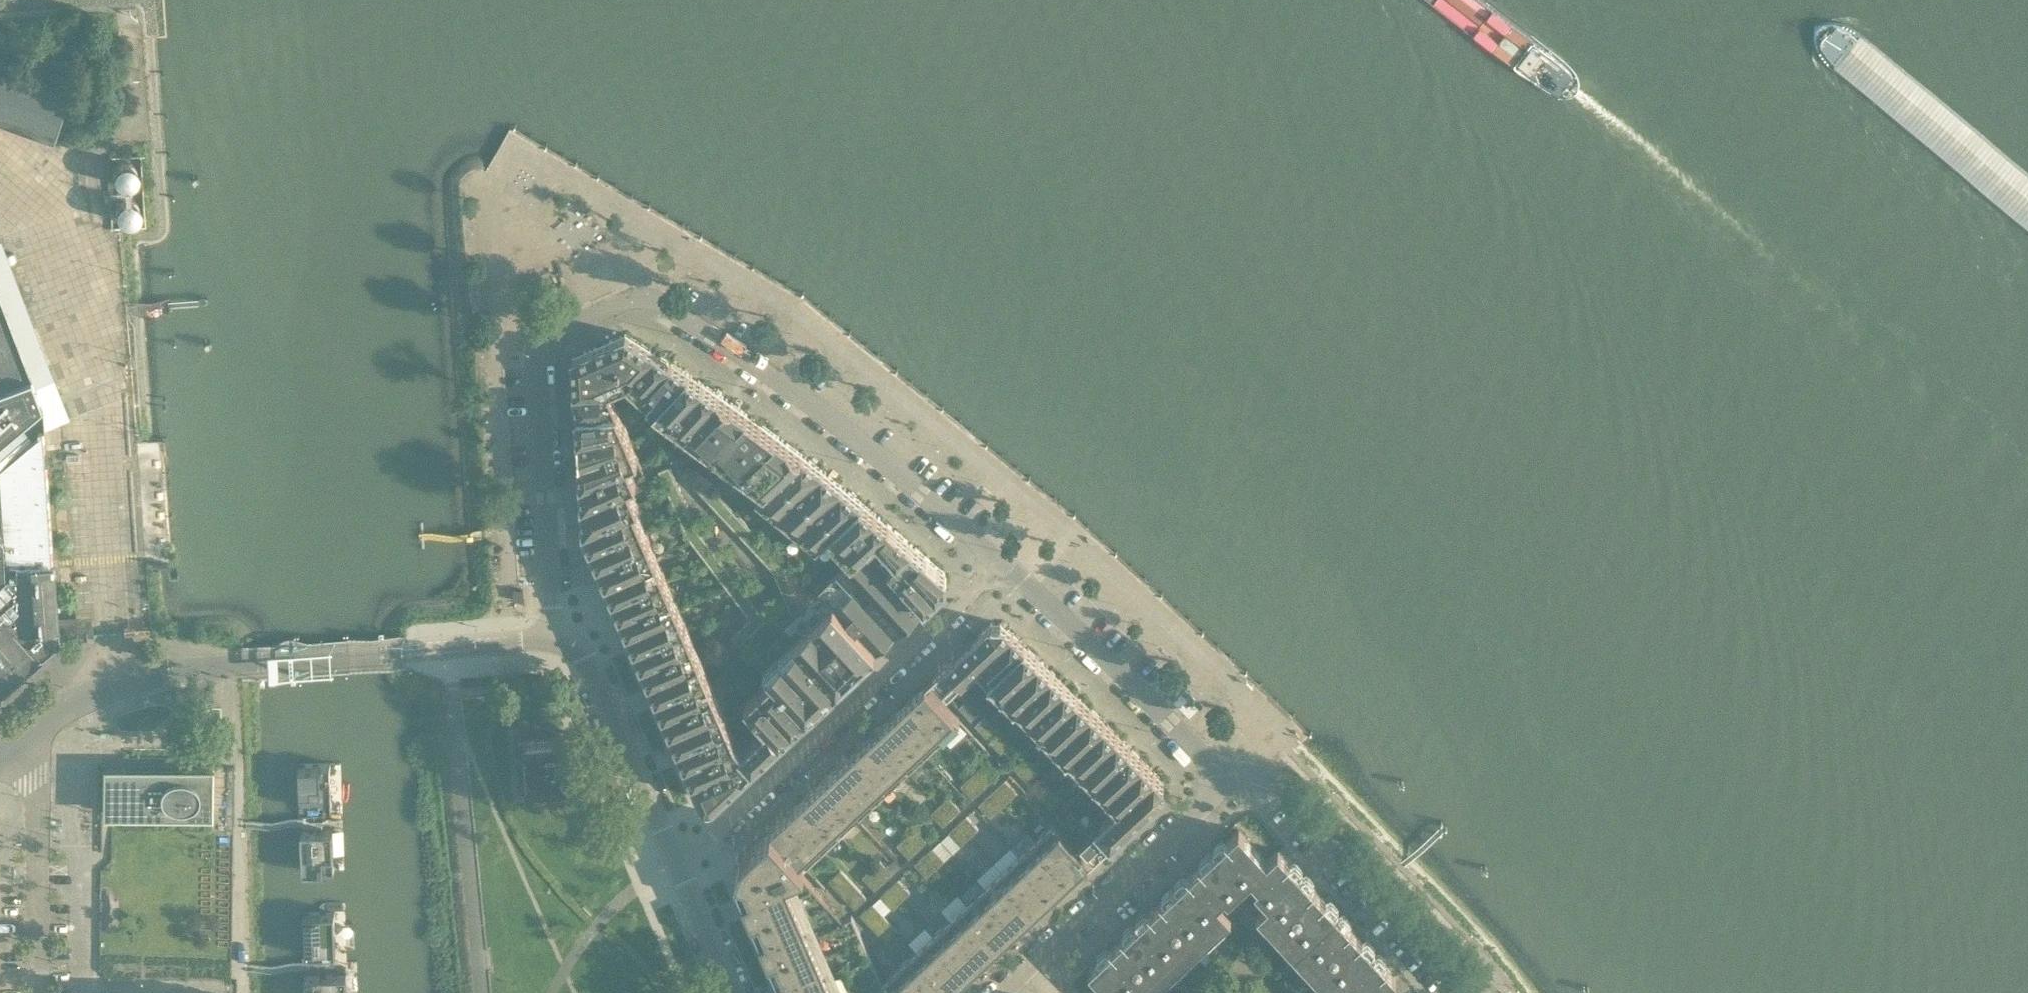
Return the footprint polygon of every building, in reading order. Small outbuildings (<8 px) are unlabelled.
[(0,70),(0,121),(51,139),(67,94),(0,70)] [(122,225),(144,223),(141,197),(142,197),(138,158),(115,161),(122,225)] [(0,297),(0,384),(28,371),(0,297)] [(626,383),(655,351),(626,333),(573,356),(575,391),(608,388),(609,390),(626,383)] [(640,396),(672,362),(655,351),(626,383),(640,396)] [(718,392),(703,382),(672,362),(640,396),(653,408),(683,430),(718,392)] [(41,404),(30,377),(28,371),(0,384),(0,439),(41,404)] [(616,406),(609,390),(608,388),(575,391),(577,411),(616,406)] [(712,451),(748,413),(718,392),(683,430),(712,451)] [(42,428),(41,404),(0,439),(0,468),(42,428)] [(637,455),(616,406),(577,411),(581,480),(637,455)] [(736,468),(774,432),(748,413),(712,451),(736,468)] [(60,427),(44,429),(46,451),(62,450),(60,427)] [(0,468),(0,678),(6,685),(56,641),(57,641),(57,640),(57,639),(57,637),(68,636),(68,639),(86,638),(86,634),(85,620),(67,622),(67,623),(56,623),(42,428),(0,468)] [(757,497),(802,453),(788,443),(774,432),(736,468),(763,488),(755,495),(757,497)] [(775,512),(821,468),(802,453),(757,497),(775,512)] [(596,485),(631,469),(641,465),(637,455),(581,480),(582,485),(596,485)] [(783,562),(691,464),(682,473),(772,569),(792,614),(802,605),(783,562)] [(750,618),(730,636),(739,645),(767,619),(697,528),(670,465),(658,470),(686,534),(750,618)] [(795,528),(841,484),(821,468),(775,512),(795,528)] [(601,492),(634,477),(631,469),(596,485),(582,485),(582,493),(586,492),(601,492)] [(638,503),(629,483),(646,475),(645,472),(634,477),(601,492),(586,492),(582,493),(585,527),(638,503)] [(828,534),(861,500),(841,484),(795,528),(816,545),(828,534)] [(868,544),(889,524),(861,500),(828,534),(852,559),(868,544)] [(67,504),(68,550),(92,549),(91,503),(67,504)] [(657,557),(646,532),(635,506),(638,505),(638,503),(585,527),(608,579),(657,557)] [(945,572),(912,544),(889,524),(868,544),(888,566),(923,603),(946,582),(945,572)] [(923,603),(888,566),(868,544),(852,559),(818,591),(873,650),(923,603)] [(678,606),(666,579),(657,557),(608,579),(629,627),(678,606)] [(524,599),(523,593),(523,589),(513,589),(514,599),(524,599)] [(873,650),(818,591),(782,626),(786,631),(835,684),(873,650)] [(740,605),(732,609),(740,627),(750,618),(740,605)] [(700,655),(678,606),(629,627),(650,676),(700,655)] [(991,622),(960,650),(975,666),(1011,631),(1000,622),(991,622)] [(835,684),(786,631),(756,659),(771,676),(806,712),(835,684)] [(1011,631),(975,666),(987,679),(987,678),(1024,644),(1011,631)] [(1024,644),(987,678),(1001,692),(1037,656),(1024,644)] [(931,677),(946,693),(975,666),(960,650),(931,677)] [(672,725),(721,703),(700,655),(650,676),(672,725)] [(1037,656),(1001,692),(1014,704),(1015,702),(1050,668),(1037,656)] [(1050,668),(1015,702),(1029,716),(1064,681),(1050,668)] [(806,712),(771,676),(758,688),(792,724),(806,712)] [(1064,681),(1029,716),(1040,729),(1077,693),(1064,681)] [(925,683),(906,700),(941,738),(959,721),(925,683)] [(792,724),(758,688),(746,699),(761,716),(779,736),(792,724)] [(1091,707),(1077,693),(1040,729),(1053,742),(1091,707)] [(969,696),(958,706),(964,713),(975,703),(969,696)] [(941,738),(906,700),(890,716),(924,753),(941,738)] [(736,738),(721,703),(672,725),(693,774),(742,753),(736,738)] [(975,703),(964,713),(971,720),(982,710),(975,703)] [(1091,707),(1053,742),(1066,755),(1068,754),(1104,720),(1091,707)] [(985,714),(974,723),(980,731),(991,721),(985,714)] [(751,763),(779,736),(761,716),(736,738),(742,753),(751,763)] [(924,753),(890,716),(872,732),(907,769),(924,753)] [(1104,720),(1068,754),(1080,766),(1117,733),(1110,725),(1104,720)] [(991,721),(980,731),(987,738),(998,728),(991,721)] [(1001,731),(990,741),(996,748),(1007,738),(1001,731)] [(907,769),(872,732),(855,748),(890,785),(907,769)] [(1117,733),(1080,766),(1092,778),(1129,744),(1117,733)] [(1007,738),(996,748),(1003,755),(1014,745),(1007,738)] [(1129,744),(1092,778),(1105,791),(1141,757),(1129,744)] [(890,785),(855,748),(838,764),(873,801),(890,785)] [(742,753),(693,774),(702,796),(711,799),(751,763),(742,753)] [(1024,756),(1013,766),(1019,773),(1030,763),(1024,756)] [(1118,805),(1154,771),(1141,757),(1105,791),(1116,803),(1118,805)] [(987,760),(982,764),(994,777),(999,773),(987,760)] [(1030,763),(1019,773),(1026,780),(1036,770),(1030,763)] [(328,764),(298,765),(299,805),(329,804),(328,764)] [(873,801),(838,764),(821,780),(856,817),(873,801)] [(994,777),(982,764),(978,768),(990,781),(994,777)] [(211,817),(211,766),(122,765),(122,787),(115,787),(115,794),(122,794),(121,816),(211,817)] [(990,781),(978,768),(973,772),(986,785),(990,781)] [(1131,819),(1163,790),(1164,780),(1154,771),(1118,805),(1131,819)] [(986,785),(973,772),(969,776),(975,783),(981,789),(986,785)] [(960,784),(966,791),(975,783),(969,776),(960,784)] [(1025,801),(1004,779),(1000,783),(1021,805),(1025,801)] [(856,817),(821,780),(804,796),(839,833),(856,817)] [(981,789),(975,783),(966,791),(973,797),(981,789)] [(1021,805),(1000,783),(996,787),(1008,800),(1017,809),(1021,805)] [(1048,783),(1037,793),(1044,800),(1054,790),(1048,783)] [(1008,800),(996,787),(991,791),(1004,804),(1008,800)] [(1054,790),(1044,800),(1050,807),(1061,797),(1054,790)] [(1004,804),(991,791),(987,795),(993,802),(999,808),(1004,804)] [(948,795),(939,804),(945,810),(954,802),(948,795)] [(987,795),(978,803),(984,810),(993,802),(987,795)] [(839,833),(804,796),(787,812),(822,849),(839,833)] [(954,802),(945,810),(952,817),(960,809),(954,802)] [(993,802),(984,810),(990,817),(999,808),(993,802)] [(1116,803),(1078,838),(1094,854),(1131,819),(1118,805),(1116,803)] [(930,812),(937,819),(945,810),(939,804),(930,812)] [(1072,809),(1061,819),(1068,826),(1078,816),(1072,809)] [(945,810),(937,819),(943,825),(952,817),(945,810)] [(822,849),(787,812),(769,829),(798,860),(804,866),(822,849)] [(966,814),(957,823),(963,830),(972,821),(966,814)] [(1078,816),(1068,826),(1074,833),(1085,823),(1078,816)] [(972,821),(963,830),(969,836),(978,828),(972,821)] [(1088,859),(1054,822),(1036,839),(1071,876),(1088,859)] [(957,823),(948,831),(954,838),(963,830),(957,823)] [(914,827),(905,836),(911,842),(920,834),(914,827)] [(1239,828),(1214,851),(1242,881),(1250,873),(1259,883),(1246,896),(1256,907),(1254,908),(1257,911),(1299,871),(1278,848),(1267,858),(1239,828)] [(851,914),(842,918),(791,863),(798,860),(769,829),(740,855),(735,871),(788,992),(891,992),(881,983),(851,914)] [(963,830),(954,838),(961,844),(969,836),(963,830)] [(330,831),(300,832),(302,872),(332,871),(330,831)] [(920,834),(911,842),(917,849),(926,841),(920,834)] [(896,844),(902,850),(911,842),(905,836),(896,844)] [(1071,876),(1036,839),(1019,854),(1053,892),(1071,876)] [(917,849),(911,842),(902,850),(909,857),(917,849)] [(932,846),(923,855),(929,861),(938,853),(932,846)] [(1214,851),(1175,887),(1215,930),(1231,915),(1228,912),(1246,896),(1259,883),(1250,873),(1242,881),(1214,851)] [(944,860),(938,853),(929,861),(935,868),(944,860)] [(1053,892),(1019,854),(1002,870),(1036,908),(1053,892)] [(929,861),(923,855),(914,863),(920,869),(929,861)] [(880,859),(871,867),(877,874),(886,866),(880,859)] [(929,861),(920,869),(926,876),(935,868),(929,861)] [(886,866),(877,874),(883,881),(892,872),(886,866)] [(877,874),(871,867),(862,876),(868,882),(877,874)] [(828,880),(832,884),(833,884),(844,873),(840,869),(828,880)] [(1036,908),(1002,870),(984,886),(1019,924),(1036,908)] [(1299,871),(1257,911),(1294,951),(1336,912),(1299,871)] [(844,873),(833,884),(837,889),(849,878),(844,873)] [(877,874),(868,882),(874,889),(883,881),(877,874)] [(849,878),(837,889),(841,894),(853,883),(849,878)] [(897,878),(888,887),(894,893),(904,885),(897,878)] [(853,883),(841,894),(846,898),(857,887),(853,883)] [(904,885),(894,893),(901,900),(910,891),(904,885)] [(1019,924),(984,886),(967,902),(1002,940),(1019,924)] [(857,887),(846,898),(850,903),(862,892),(857,887)] [(888,887),(880,895),(886,901),(894,893),(888,887)] [(1175,887),(1136,923),(1176,966),(1185,957),(1190,952),(1215,930),(1175,887)] [(862,892),(850,903),(854,908),(866,897),(862,892)] [(894,893),(886,901),(892,908),(901,900),(894,893)] [(876,907),(872,902),(860,913),(864,918),(876,907)] [(1002,940),(967,902),(950,918),(985,956),(1002,940)] [(876,907),(864,918),(868,923),(880,912),(876,907)] [(333,912),(303,913),(304,953),(334,952),(333,912)] [(880,912),(868,923),(873,927),(885,916),(880,912)] [(1373,952),(1372,950),(1336,912),(1294,951),(1331,991),(1333,990),(1373,952)] [(889,921),(885,916),(873,927),(877,932),(889,921)] [(985,956),(950,918),(933,934),(968,971),(985,956)] [(889,921),(877,932),(881,937),(893,926),(889,921)] [(1176,966),(1136,923),(1088,967),(1112,992),(1146,992),(1176,966)] [(893,926),(881,937),(886,941),(898,930),(893,926)] [(968,971),(933,934),(916,950),(951,987),(968,971)] [(916,950),(899,966),(924,992),(945,992),(951,987),(916,950)] [(1333,990),(1336,992),(1356,992),(1359,990),(1362,992),(1391,992),(1385,986),(1396,976),(1373,952),(1333,990)] [(899,966),(881,983),(891,992),(924,992),(899,966)] [(305,976),(306,992),(346,992),(345,974),(305,976)]
